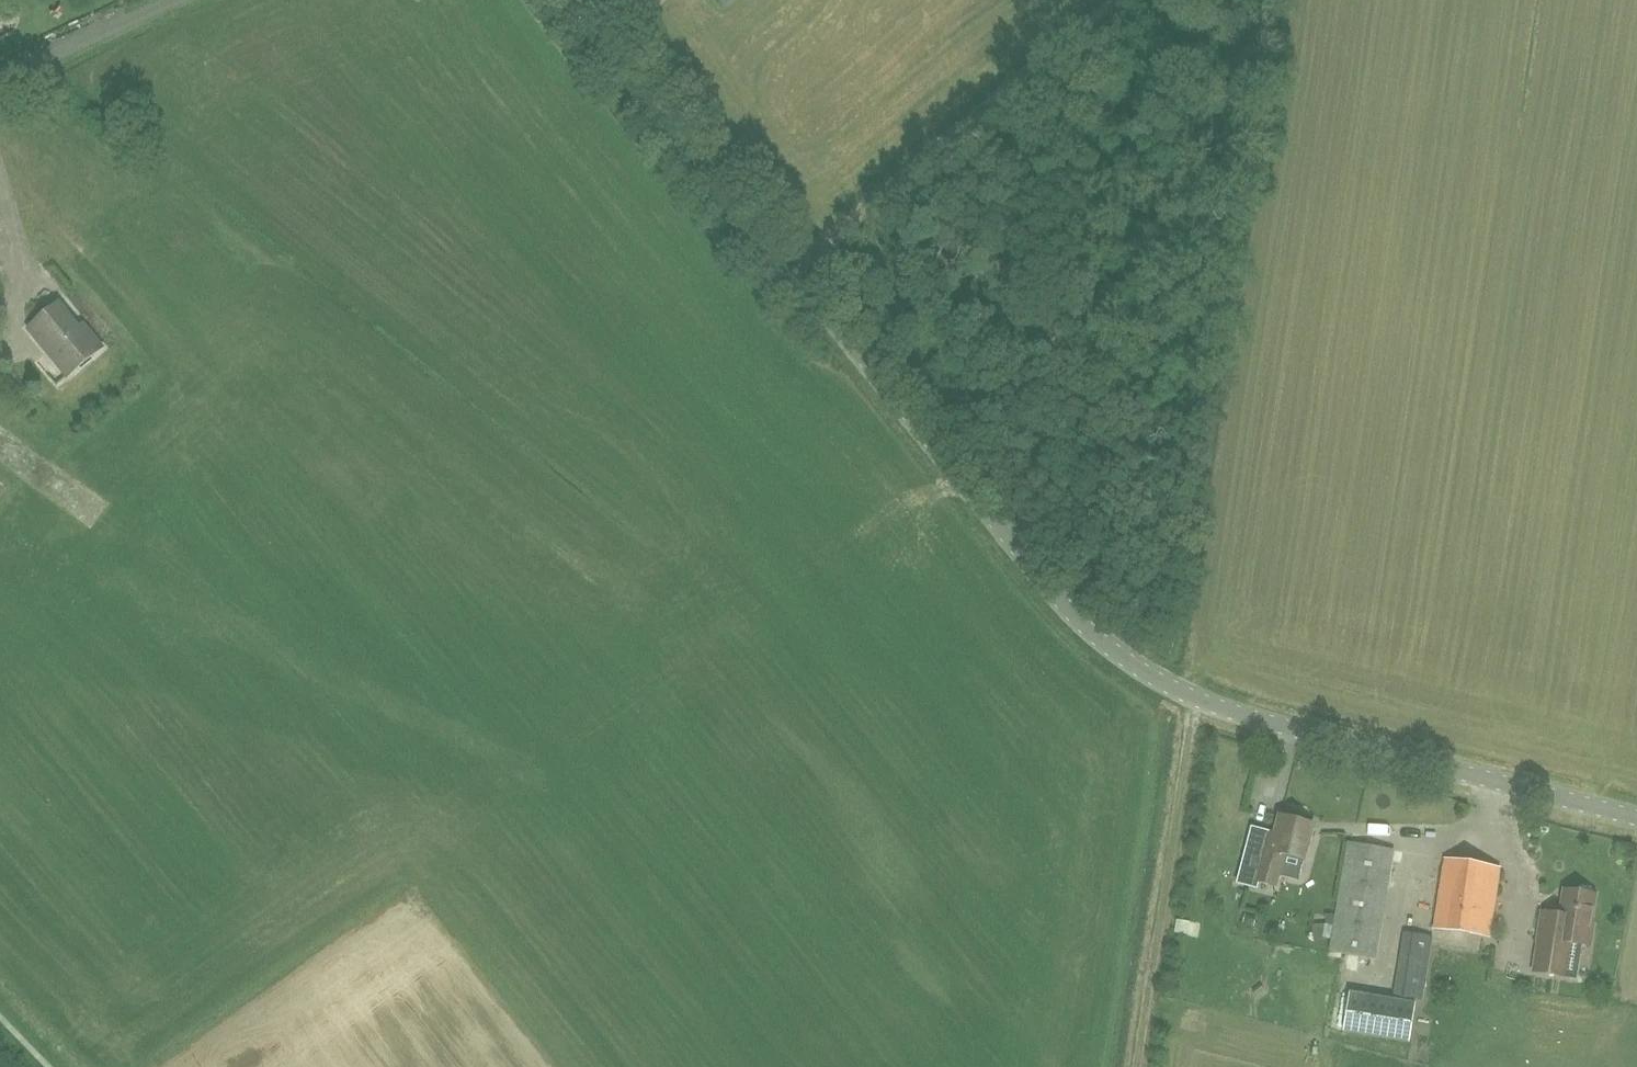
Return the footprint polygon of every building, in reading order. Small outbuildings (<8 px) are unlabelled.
[(8,9),(14,18),(23,12),(17,4),(8,9)] [(59,305),(29,329),(68,377),(102,349),(91,335),(86,339),(59,305)] [(1312,825),(1302,822),(1303,819),(1300,815),(1289,812),(1285,814),(1285,818),(1280,817),(1276,833),(1270,832),(1259,829),(1252,827),(1237,883),(1245,885),(1256,888),(1258,884),(1274,888),(1280,866),(1283,856),(1303,860),(1303,861),(1312,825)] [(1349,843),(1331,952),(1375,960),(1393,851),(1349,843)] [(1444,860),(1434,929),(1489,937),(1499,868),(1444,860)] [(1561,913),(1542,911),(1538,941),(1540,941),(1536,971),(1566,975),(1566,973),(1561,973),(1565,944),(1570,945),(1571,941),(1591,943),(1594,923),(1591,922),(1595,892),(1592,892),(1593,888),(1590,885),(1581,884),(1578,886),(1577,890),(1564,888),(1561,913)] [(1403,932),(1400,946),(1392,997),(1424,1001),(1434,937),(1403,932)] [(1416,1003),(1392,1000),(1349,992),(1342,1033),(1409,1044),(1416,1004),(1416,1003)]
